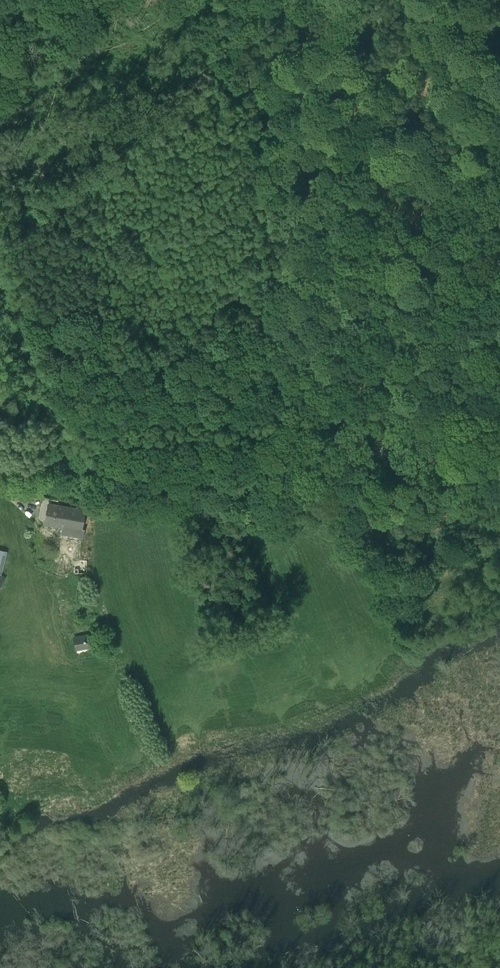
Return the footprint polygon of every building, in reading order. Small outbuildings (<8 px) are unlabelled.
[(84,512),(48,505),(44,523),(63,526),(61,534),(82,538),(84,530),(81,529),(84,512)] [(88,636),(74,638),(76,649),(90,646),(88,636)]
